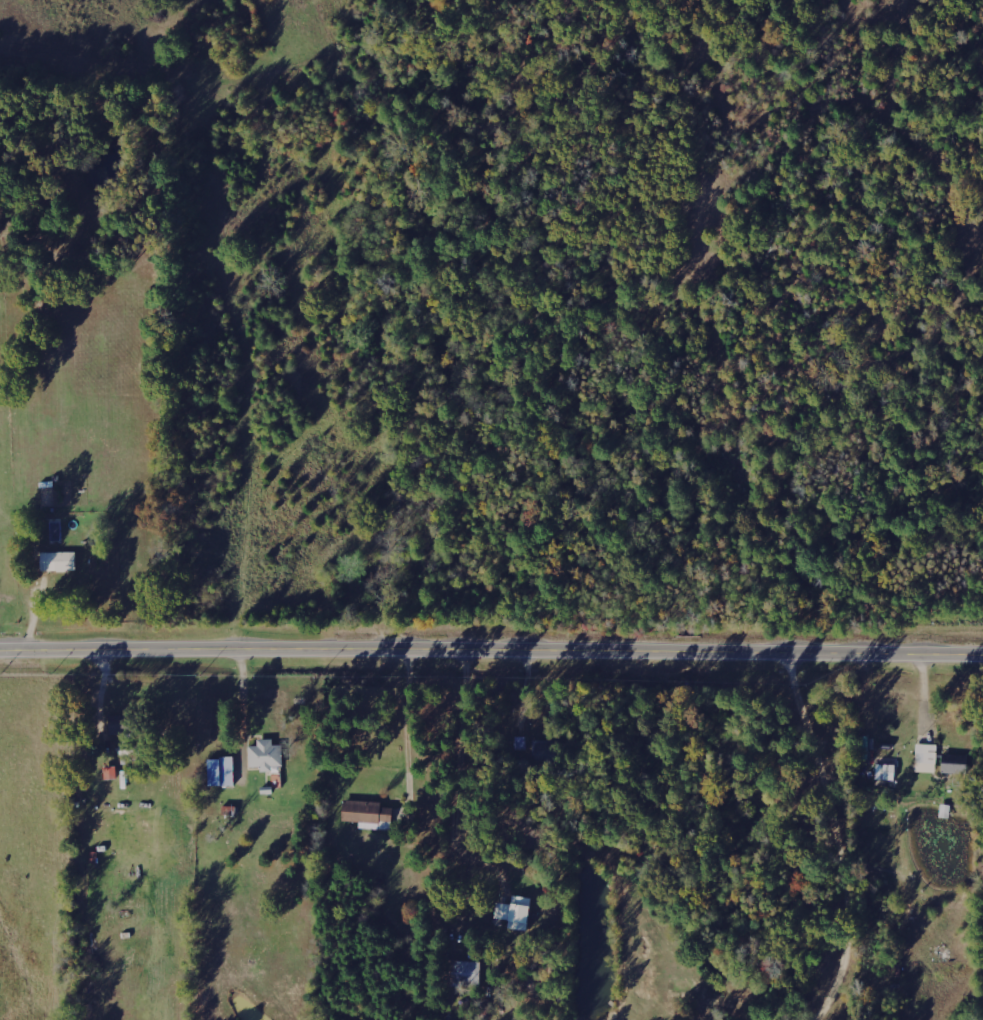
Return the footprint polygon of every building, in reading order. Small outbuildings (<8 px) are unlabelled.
[(39,570),(76,570),(76,552),(40,551),(39,570)] [(108,734),(136,733),(136,714),(107,714),(108,734)] [(249,766),(260,766),(260,771),(271,770),(271,766),(282,765),(281,744),(272,744),(272,738),(257,739),(257,745),(248,745),(249,766)] [(935,772),(936,744),(915,743),(914,771),(935,772)] [(206,757),(207,785),(233,784),(232,756),(206,757)] [(965,760),(939,761),(939,773),(965,772),(965,760)] [(875,779),(895,780),(896,764),(875,763),(875,779)] [(117,765),(104,766),(104,779),(117,778),(117,765)] [(379,822),(380,800),(342,800),(341,821),(379,822)] [(496,902),(495,918),(509,919),(508,929),(528,930),(530,897),(512,896),(512,903),(496,902)] [(446,959),(445,984),(479,986),(480,960),(446,959)]
